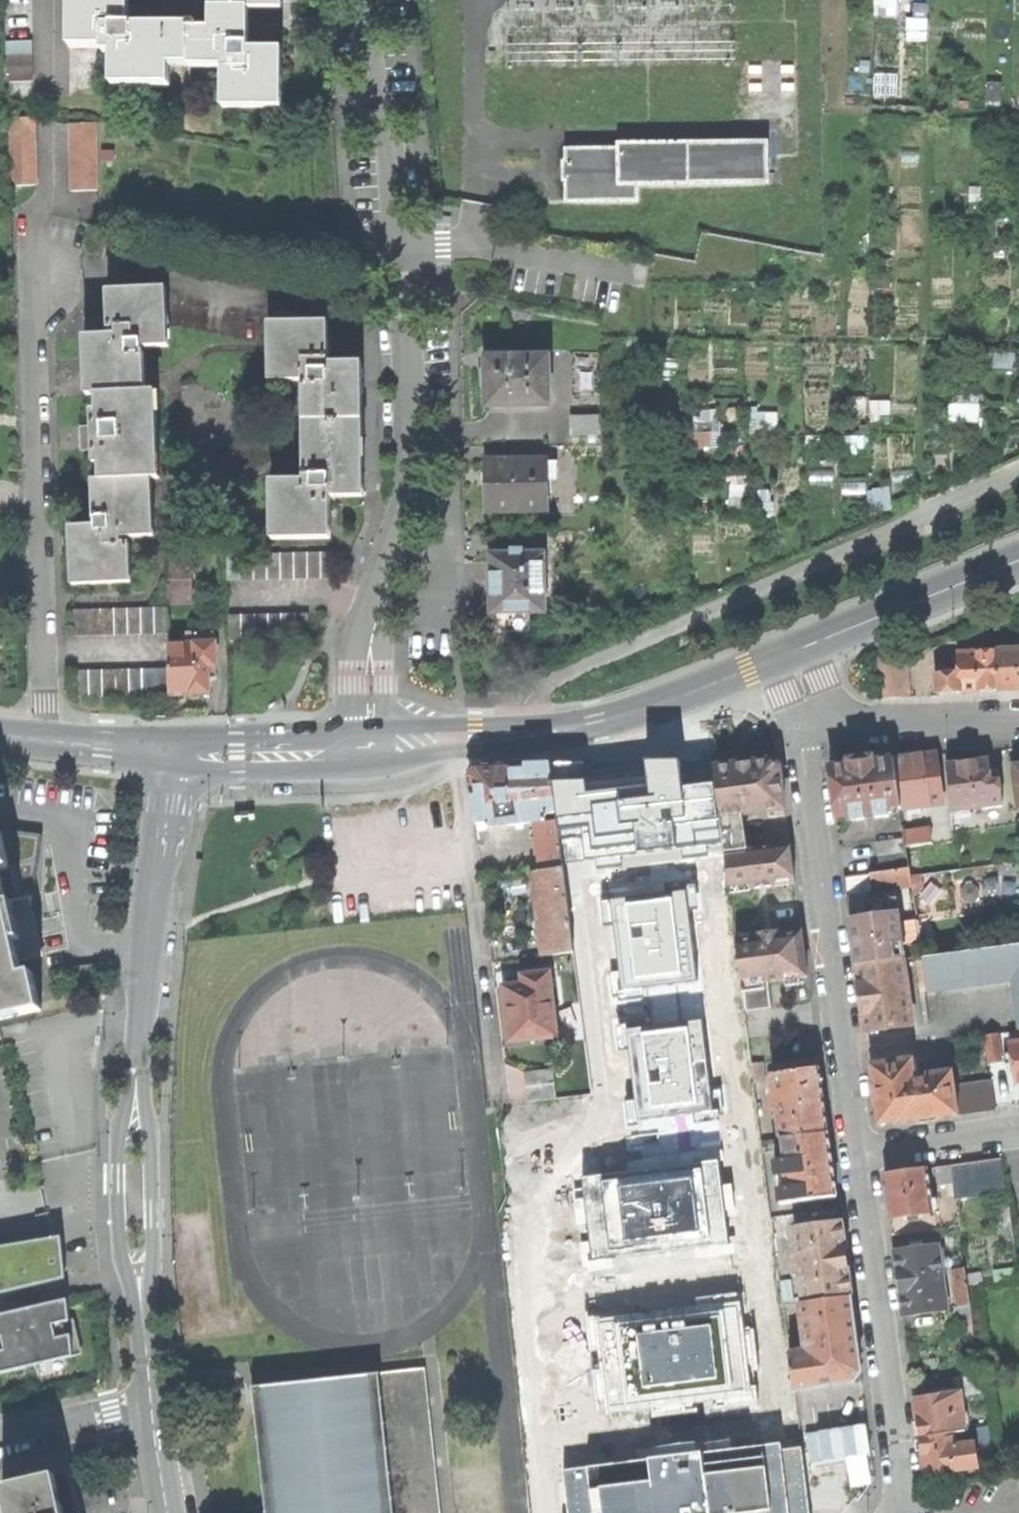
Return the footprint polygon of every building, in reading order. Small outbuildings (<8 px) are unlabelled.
[(104,47),(104,52),(113,52),(113,87),(141,87),(172,87),(172,67),(183,79),(182,43),(190,27),(130,27),(130,0),(71,0),(71,47),(104,47)] [(223,9),(249,9),(282,9),(282,0),(223,0),(223,9)] [(897,15),(899,0),(876,0),(875,12),(897,15)] [(282,50),(249,50),(249,9),(223,9),(211,9),(211,30),(182,43),(183,79),(223,66),(223,108),(254,108),(282,108),(282,50)] [(8,41),(8,55),(34,54),(34,41),(8,41)] [(9,82),(34,81),(34,54),(8,55),(9,82)] [(10,118),(12,185),(38,185),(35,118),(10,118)] [(72,124),(73,191),(99,190),(98,123),(72,124)] [(569,178),(570,199),(636,199),(635,182),(766,180),(765,144),(621,146),(621,151),(569,151),(569,164),(566,164),(566,178),(569,178)] [(121,372),(146,371),(145,354),(143,354),(143,347),(171,346),(168,290),(109,292),(110,312),(111,331),(126,330),(126,337),(85,339),(86,358),(120,356),(121,372)] [(332,383),(362,383),(362,374),(362,364),(327,364),(327,323),(269,324),(269,381),(302,380),(302,400),(332,399),(332,383)] [(98,394),(147,391),(146,371),(121,372),(120,356),(86,358),(88,394),(98,394)] [(487,383),(488,407),(548,406),(548,357),(487,358),(487,383)] [(332,399),(302,400),(303,462),(333,461),(333,477),(363,476),(362,383),(332,383),(332,399)] [(85,440),(86,451),(95,451),(96,465),(102,465),(103,483),(153,481),(153,478),(161,478),(157,392),(147,393),(147,391),(98,394),(99,412),(93,412),(94,427),(85,428),(85,440)] [(949,405),(950,421),(979,419),(978,403),(949,405)] [(694,447),(721,446),(720,410),(693,411),(694,447)] [(572,416),(572,435),(598,435),(598,416),(572,416)] [(489,487),(490,510),(547,509),(546,460),(489,461),(489,487)] [(271,539),(330,539),(330,497),(363,496),(363,486),(363,476),(333,477),(333,461),(303,462),(303,481),(270,482),(271,539)] [(124,503),(124,518),(154,517),(153,481),(103,483),(94,483),(95,504),(124,503)] [(72,558),(73,586),(132,583),(131,546),(115,546),(115,539),(155,537),(154,517),(124,518),(124,503),(95,504),(96,520),(98,520),(99,527),(71,528),(72,558)] [(490,583),(491,613),(493,613),(528,612),(544,612),(544,592),(547,592),(547,581),(544,581),(544,554),(523,554),(523,550),(509,550),(510,554),(490,554),(490,583)] [(227,553),(227,580),(334,578),(333,552),(227,553)] [(168,557),(169,591),(192,591),(191,557),(168,557)] [(75,611),(76,637),(170,634),(169,608),(75,611)] [(528,612),(493,613),(494,630),(491,630),(491,633),(502,633),(502,634),(505,634),(505,631),(529,631),(528,612)] [(228,615),(229,640),(307,640),(307,614),(228,615)] [(196,634),(189,656),(207,655),(214,633),(196,634)] [(170,644),(171,670),(171,694),(210,693),(210,678),(217,678),(216,643),(207,655),(189,656),(170,644)] [(877,659),(879,698),(908,697),(906,649),(877,659)] [(995,651),(997,690),(1016,689),(1018,689),(1018,650),(995,651)] [(997,690),(995,651),(956,654),(958,673),(959,692),(978,691),(997,690)] [(77,672),(78,698),(171,696),(171,694),(171,670),(77,672)] [(959,692),(958,673),(936,675),(937,693),(959,692)] [(916,758),(895,760),(901,809),(926,806),(943,803),(936,755),(916,758)] [(581,762),(552,760),(565,863),(584,861),(584,858),(594,857),(596,868),(622,865),(620,854),(681,846),(682,857),(708,854),(706,843),(722,842),(714,781),(681,785),(677,758),(644,758),(647,782),(585,791),(581,762)] [(901,809),(895,760),(862,765),(830,769),(836,818),(858,815),(863,814),(874,812),(880,812),(901,809)] [(945,766),(952,812),(1002,805),(997,771),(989,772),(987,760),(968,763),(945,766)] [(714,768),(725,854),(748,851),(747,849),(745,830),(736,822),(735,816),(785,809),(779,767),(771,761),(742,765),(714,768)] [(470,776),(476,823),(488,822),(545,816),(558,814),(553,776),(551,765),(514,767),(478,769),(470,776)] [(945,817),(943,803),(926,806),(928,819),(945,817)] [(545,822),(545,816),(488,822),(488,828),(507,826),(536,823),(545,822)] [(537,837),(560,834),(558,820),(545,822),(536,823),(537,837)] [(10,866),(1,830),(0,830),(0,868),(10,866)] [(919,846),(932,844),(930,830),(905,833),(907,847),(919,846)] [(541,871),(564,869),(564,865),(561,839),(560,834),(537,837),(540,861),(541,871)] [(873,844),(876,870),(906,866),(903,840),(873,844)] [(725,854),(730,892),(795,883),(792,863),(790,843),(747,849),(748,851),(725,854)] [(919,846),(907,847),(909,868),(910,871),(922,870),(919,846)] [(896,870),(899,888),(912,886),(910,871),(909,868),(896,870)] [(545,921),(570,918),(566,884),(564,869),(541,871),(539,871),(542,892),(545,921)] [(872,891),(899,888),(896,870),(870,873),(872,891)] [(872,891),(870,873),(844,877),(846,895),(872,891)] [(42,1010),(34,973),(23,976),(15,941),(22,939),(13,902),(7,904),(0,875),(0,1020),(42,1010)] [(625,897),(600,900),(603,925),(613,924),(618,970),(609,971),(612,997),(619,996),(619,1000),(642,998),(641,986),(695,979),(687,910),(697,908),(694,883),(686,884),(687,890),(673,892),(674,898),(626,904),(625,897)] [(540,927),(546,927),(545,921),(542,892),(537,892),(538,910),(540,927)] [(868,913),(869,920),(881,918),(881,911),(868,913)] [(856,966),(903,960),(897,916),(881,918),(869,920),(850,923),(853,942),(856,966)] [(546,927),(547,939),(572,936),(570,918),(545,921),(546,927)] [(776,936),(780,936),(780,932),(759,935),(759,939),(764,938),(765,947),(777,945),(776,936)] [(802,933),(780,936),(776,936),(777,945),(765,947),(764,938),(759,939),(736,942),(742,986),(808,977),(805,955),(802,933)] [(549,956),(574,953),(572,936),(547,939),(549,956)] [(941,942),(943,956),(955,954),(957,953),(955,940),(941,942)] [(943,956),(941,942),(920,945),(922,959),(943,956)] [(1018,975),(1018,944),(957,953),(955,954),(961,984),(1011,976),(1018,975)] [(943,956),(922,959),(914,960),(918,990),(961,984),(955,954),(943,956)] [(903,960),(856,966),(860,995),(865,1033),(912,1026),(903,960)] [(506,1012),(509,1042),(558,1037),(551,973),(521,976),(522,984),(503,986),(506,1012)] [(1018,1030),(1018,975),(1011,976),(1018,1030)] [(633,1099),(624,1100),(627,1128),(640,1127),(639,1119),(692,1113),(693,1124),(719,1121),(718,1109),(722,1109),(720,1089),(709,1090),(701,1020),(689,1022),(689,1027),(640,1033),(640,1029),(626,1030),(625,1024),(614,1025),(617,1051),(627,1050),(633,1099)] [(984,1036),(987,1058),(1000,1056),(997,1034),(984,1036)] [(1009,1043),(1011,1053),(1012,1063),(1015,1083),(1018,1082),(1018,1042),(1009,1043)] [(901,1122),(901,1123),(957,1115),(954,1088),(951,1072),(915,1078),(912,1060),(872,1066),(874,1084),(872,1085),(873,1095),(875,1107),(877,1106),(879,1124),(901,1122)] [(754,1082),(764,1081),(762,1064),(752,1065),(753,1069),(754,1082)] [(778,1110),(782,1139),(828,1133),(824,1099),(820,1069),(773,1075),(777,1104),(778,1110)] [(505,1076),(509,1105),(538,1101),(535,1072),(505,1076)] [(991,1083),(954,1088),(957,1115),(995,1109),(991,1083)] [(789,1188),(791,1203),(837,1197),(833,1165),(828,1133),(782,1139),(785,1161),(787,1176),(789,1188)] [(989,1191),(1006,1189),(1002,1158),(985,1161),(989,1191)] [(719,1186),(716,1160),(582,1177),(583,1188),(573,1189),(578,1233),(588,1231),(590,1241),(579,1242),(582,1266),(589,1266),(590,1270),(612,1268),(610,1257),(694,1247),(695,1256),(728,1252),(723,1210),(733,1208),(730,1185),(719,1186)] [(777,1178),(787,1176),(785,1161),(775,1162),(777,1178)] [(989,1191),(985,1161),(938,1167),(941,1185),(953,1183),(955,1196),(989,1191)] [(888,1197),(891,1219),(911,1216),(920,1215),(933,1213),(932,1209),(931,1201),(927,1169),(885,1175),(888,1197)] [(780,1205),(791,1203),(789,1188),(778,1190),(780,1205)] [(920,1215),(911,1216),(912,1224),(921,1223),(920,1215)] [(801,1275),(805,1303),(850,1297),(845,1255),(840,1222),(795,1228),(799,1256),(800,1269),(801,1275)] [(71,1281),(67,1239),(0,1250),(0,1298),(71,1281)] [(901,1295),(943,1289),(939,1259),(937,1250),(937,1246),(895,1252),(898,1274),(901,1295)] [(955,1287),(968,1286),(966,1269),(953,1271),(955,1287)] [(968,1286),(955,1287),(958,1306),(965,1305),(971,1304),(968,1286)] [(902,1305),(904,1316),(946,1310),(943,1289),(901,1295),(902,1305)] [(74,1351),(68,1294),(0,1310),(0,1368),(74,1351)] [(597,1313),(587,1314),(591,1350),(598,1349),(601,1369),(591,1371),(596,1407),(605,1406),(605,1408),(650,1402),(652,1415),(684,1411),(683,1399),(702,1396),(704,1410),(759,1403),(757,1384),(749,1385),(747,1364),(757,1363),(753,1329),(741,1331),(736,1294),(696,1299),(698,1309),(614,1319),(613,1316),(597,1318),(597,1313)] [(794,1390),(854,1382),(860,1373),(855,1336),(850,1297),(805,1303),(801,1304),(808,1354),(790,1356),(794,1390)] [(426,1370),(380,1375),(394,1512),(441,1512),(426,1370)] [(380,1375),(267,1387),(254,1388),(267,1512),(394,1512),(380,1375)] [(958,1396),(961,1395),(983,1392),(981,1377),(956,1381),(958,1394),(958,1396)] [(935,1397),(948,1395),(947,1385),(934,1387),(935,1397)] [(966,1430),(961,1395),(958,1396),(958,1394),(948,1395),(953,1432),(966,1430)] [(948,1395),(935,1397),(915,1400),(918,1418),(920,1437),(953,1432),(948,1395)] [(979,1447),(990,1445),(988,1427),(976,1429),(979,1447)] [(955,1447),(953,1432),(920,1437),(923,1456),(925,1474),(952,1470),(958,1470),(955,1447)] [(562,1471),(567,1512),(808,1512),(800,1447),(780,1449),(780,1442),(562,1471)] [(955,1447),(958,1470),(962,1469),(977,1467),(974,1444),(955,1447)] [(992,1461),(990,1445),(979,1447),(981,1463),(992,1461)] [(0,1488),(6,1512),(61,1512),(52,1476),(0,1488)]
